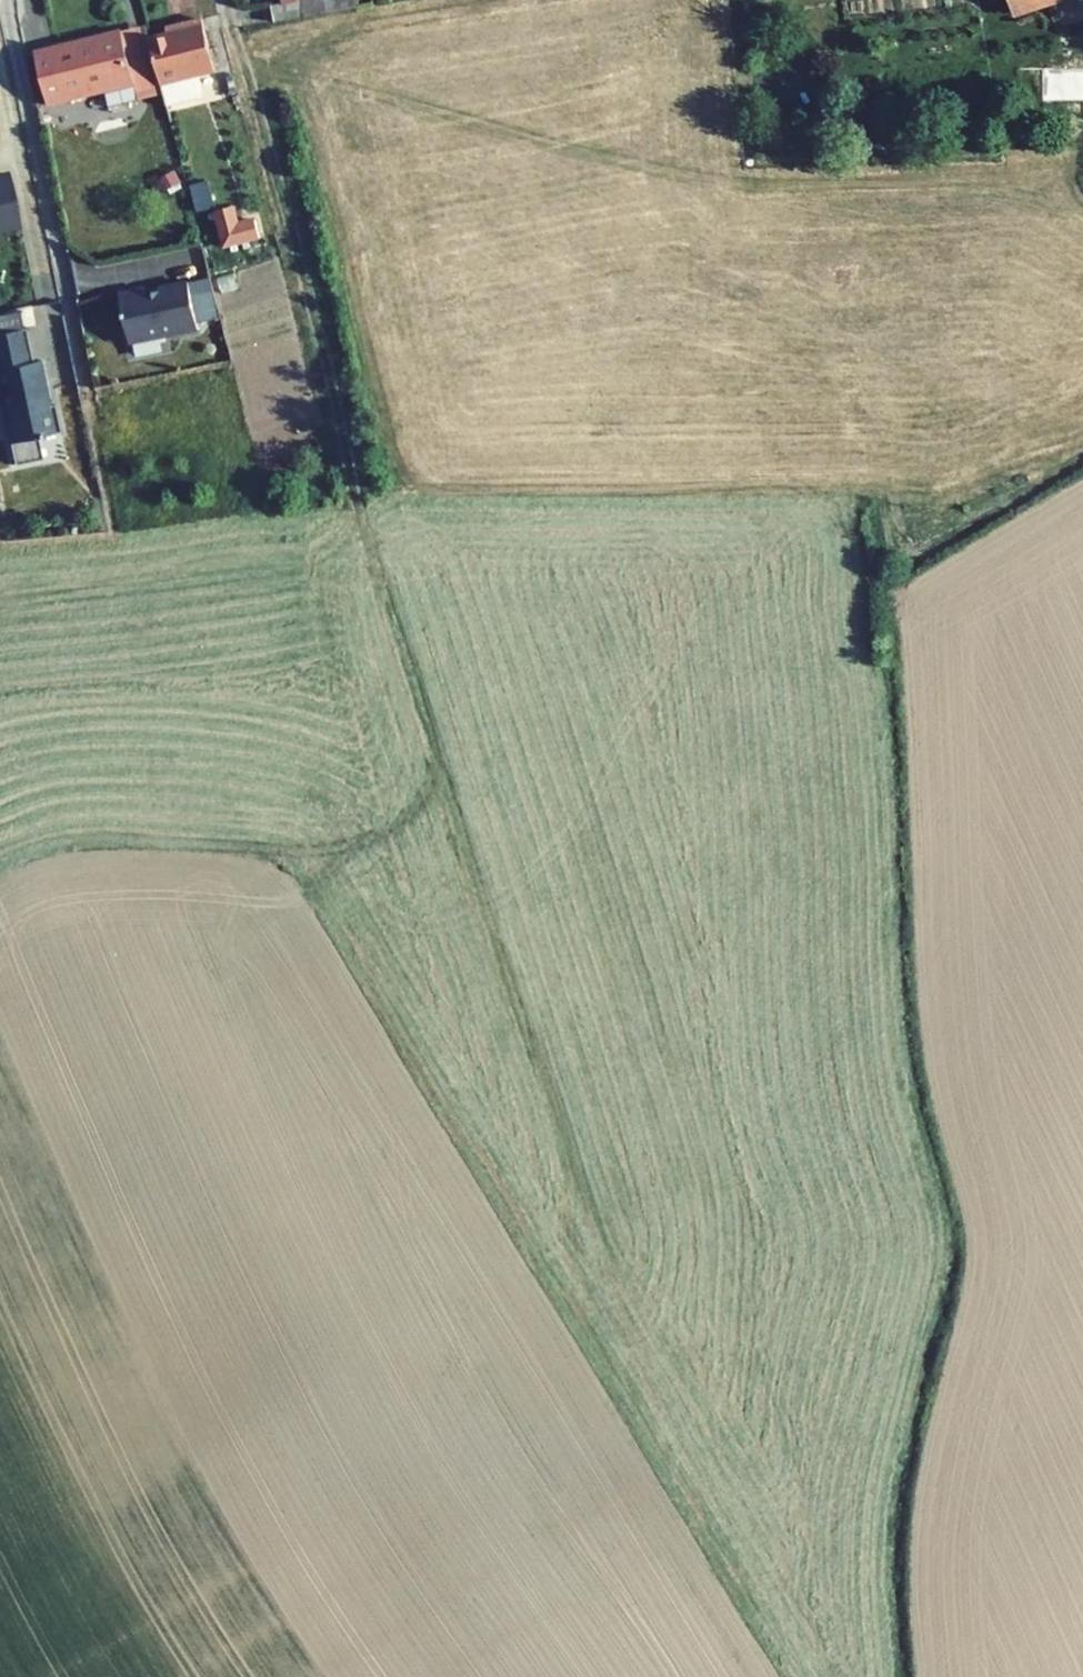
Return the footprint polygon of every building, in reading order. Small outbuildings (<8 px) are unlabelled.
[(359,8),(358,0),(307,0),(271,6),(274,22),(359,8)] [(1014,14),(1059,0),(1010,0),(1014,14)] [(198,75),(214,71),(201,20),(185,24),(186,30),(149,39),(163,92),(166,107),(203,97),(198,75)] [(122,37),(137,99),(163,92),(149,39),(145,25),(121,32),(122,37)] [(90,39),(35,53),(47,105),(104,91),(108,107),(137,99),(122,37),(92,45),(90,39)] [(20,224),(9,174),(0,176),(0,228),(20,224)] [(238,224),(233,207),(214,211),(224,247),(260,237),(255,220),(238,224)] [(129,344),(197,330),(187,282),(161,288),(158,292),(145,295),(143,288),(118,293),(129,344)] [(17,306),(0,310),(0,407),(15,465),(42,459),(37,438),(59,433),(52,397),(46,398),(36,354),(30,355),(17,306)]
